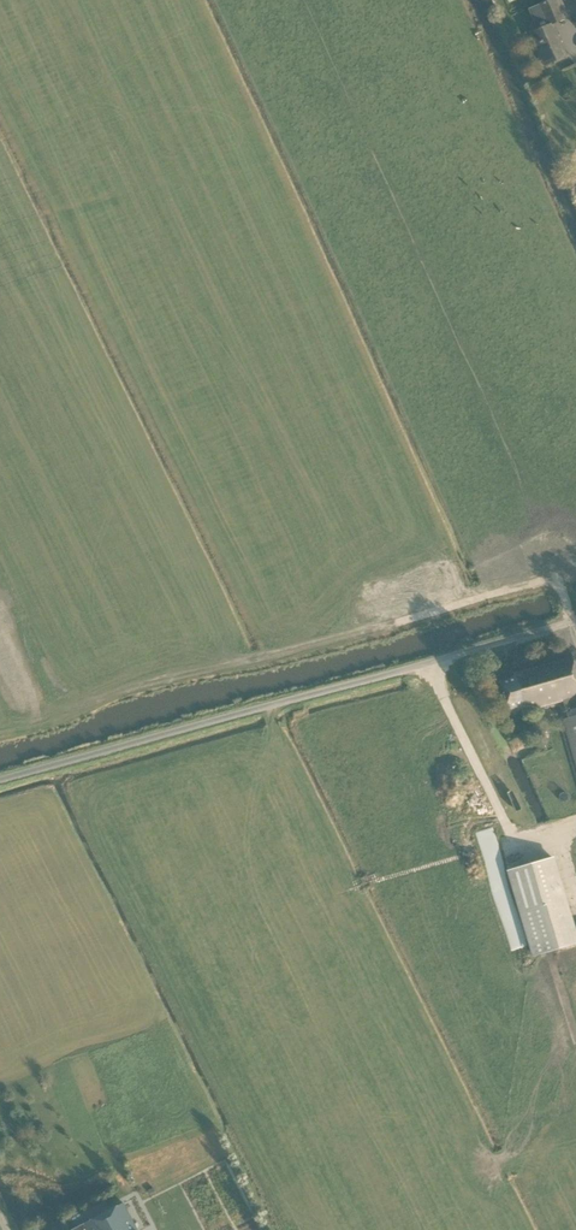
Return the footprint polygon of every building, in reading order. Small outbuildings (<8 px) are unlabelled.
[(555,0),(550,0),(539,5),(548,26),(530,33),(544,66),(566,57),(552,25),(563,20),(555,0)] [(563,700),(568,718),(564,719),(575,759),(575,668),(572,655),(513,672),(514,676),(498,680),(507,710),(516,707),(517,710),(524,708),(525,711),(563,700)] [(574,933),(553,860),(507,872),(532,957),(575,945),(575,933),(574,933)] [(86,1220),(91,1229),(140,1229),(125,1201),(86,1220)] [(60,1229),(91,1229),(86,1220),(71,1228),(70,1225),(60,1229)]
